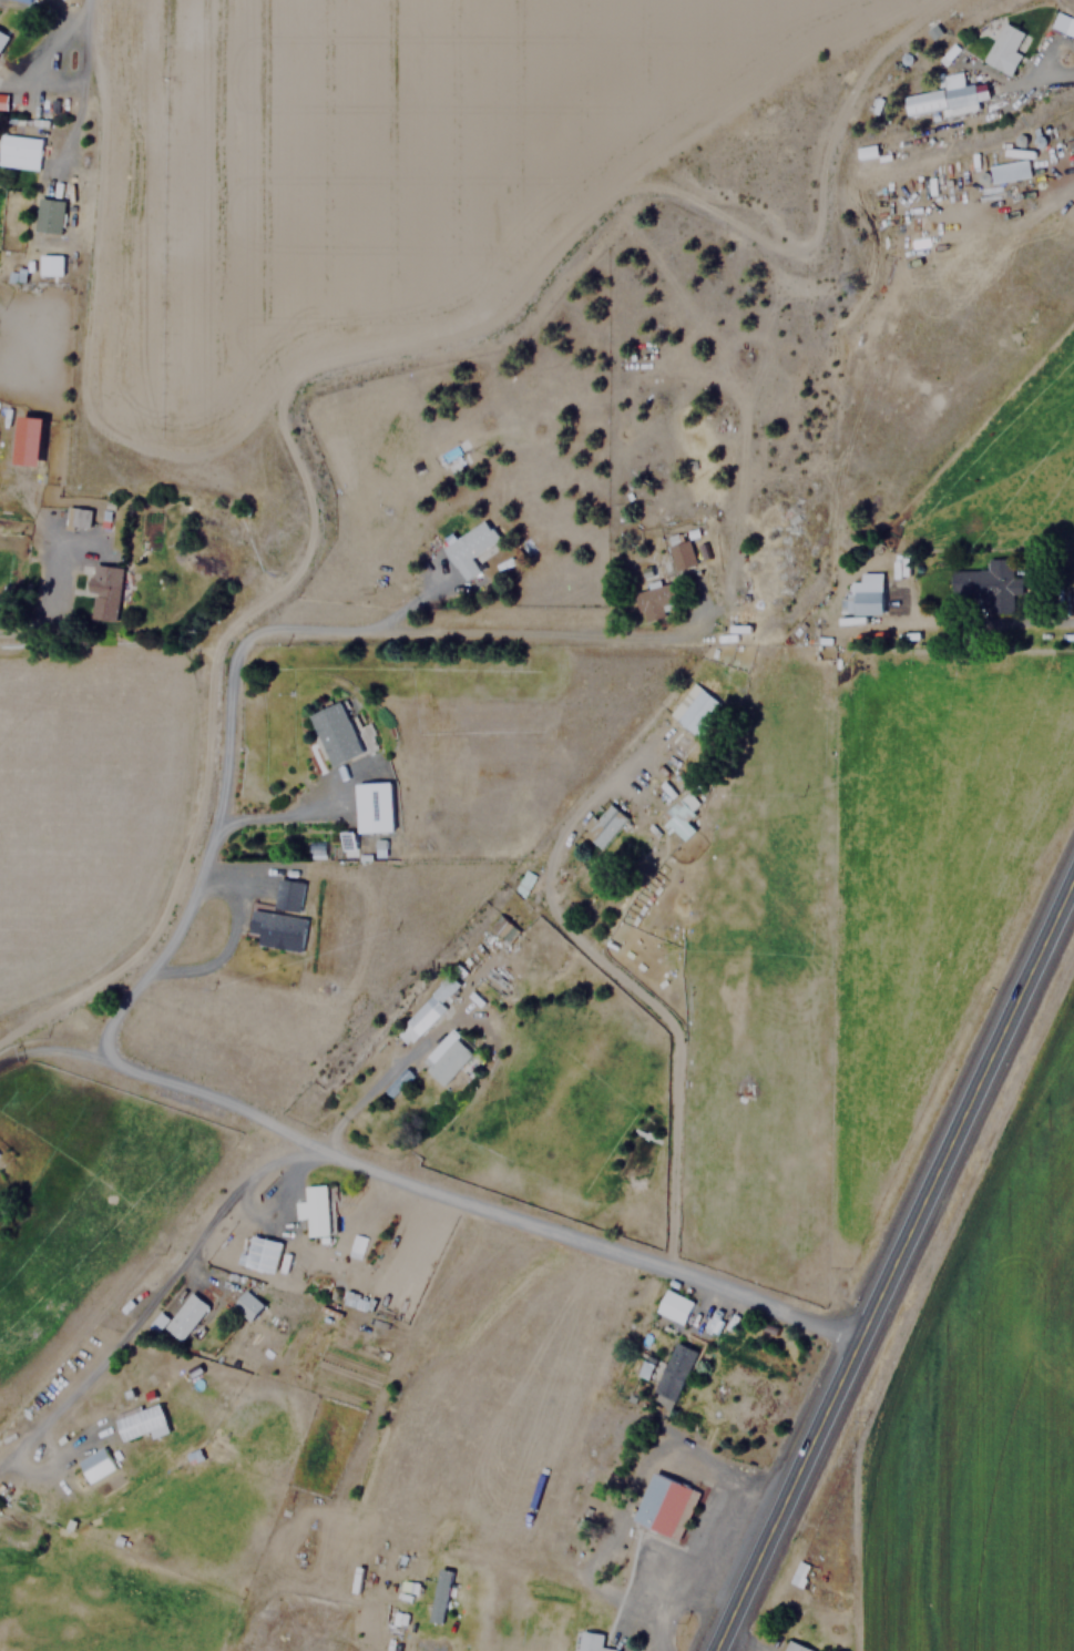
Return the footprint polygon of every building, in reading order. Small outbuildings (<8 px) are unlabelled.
[(1056,10),(1050,26),(1073,36),(1073,17),(1056,10)] [(1030,34),(1002,21),(982,61),(1010,74),(1030,34)] [(10,36),(0,30),(0,51),(10,36)] [(940,89),(947,115),(979,108),(972,81),(940,89)] [(1,133),(0,141),(0,163),(37,169),(41,139),(1,133)] [(856,147),(858,159),(878,156),(877,144),(856,147)] [(991,182),(1029,176),(1026,157),(988,164),(991,182)] [(59,234),(64,202),(39,197),(33,230),(59,234)] [(61,255),(39,255),(39,275),(61,275),(61,255)] [(45,418),(21,415),(14,461),(38,465),(45,418)] [(88,528),(88,508),(65,508),(64,527),(88,528)] [(442,546),(463,582),(480,572),(471,556),(499,540),(488,520),(442,546)] [(665,538),(673,570),(694,565),(687,533),(665,538)] [(951,570),(951,594),(972,594),(972,604),(986,604),(986,613),(1011,613),(1012,595),(1021,595),(1021,577),(1011,577),(1011,558),(984,558),(984,570),(951,570)] [(121,567),(93,563),(85,618),(112,622),(121,567)] [(882,615),(882,573),(859,573),(859,581),(848,581),(848,615),(882,615)] [(677,612),(671,582),(633,591),(641,621),(677,612)] [(667,715),(697,738),(722,706),(693,683),(667,715)] [(360,753),(339,701),(308,713),(328,766),(360,753)] [(389,782),(355,782),(355,832),(390,832),(389,782)] [(685,819),(700,806),(687,791),(658,816),(682,843),(695,830),(685,819)] [(626,818),(608,804),(583,835),(601,849),(626,818)] [(321,855),(323,840),(309,840),(308,854),(321,855)] [(534,876),(524,870),(513,890),(523,895),(534,876)] [(303,879),(278,876),(275,908),(299,910),(303,879)] [(306,917),(252,908),(248,930),(259,932),(257,944),(301,950),(306,917)] [(488,926),(508,941),(518,928),(499,913),(488,926)] [(442,1001),(459,985),(449,975),(393,1030),(408,1046),(447,1006),(442,1001)] [(474,1051),(452,1031),(421,1066),(443,1086),(474,1051)] [(329,1235),(327,1184),(305,1185),(306,1201),(295,1201),(296,1219),(307,1217),(308,1236),(329,1235)] [(283,1242),(252,1234),(244,1265),(275,1274),(283,1242)] [(655,1312),(682,1325),(694,1301),(666,1287),(655,1312)] [(232,1306),(250,1322),(265,1304),(246,1290),(232,1306)] [(164,1327),(183,1342),(209,1305),(191,1292),(164,1327)] [(672,1406),(697,1351),(675,1341),(649,1396),(672,1406)] [(167,1425),(160,1403),(132,1411),(129,1400),(112,1406),(123,1439),(167,1425)] [(116,1467),(102,1445),(78,1461),(92,1484),(116,1467)] [(632,1522),(678,1540),(697,1490),(651,1472),(632,1522)] [(808,1566),(797,1561),(788,1582),(799,1587),(808,1566)] [(441,1624),(451,1570),(438,1568),(428,1622),(441,1624)] [(618,1649),(601,1647),(602,1633),(579,1631),(576,1650),(618,1650),(618,1649)] [(787,1640),(783,1650),(815,1650),(787,1640)]
